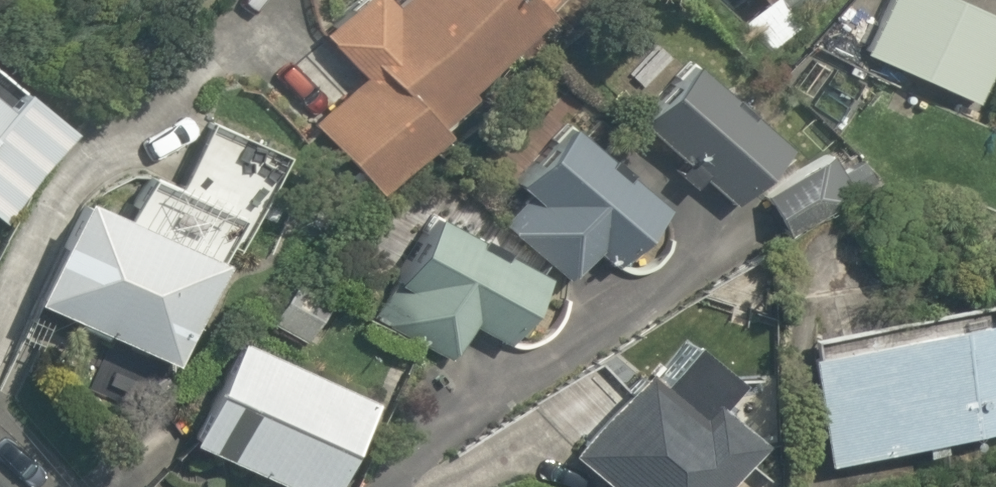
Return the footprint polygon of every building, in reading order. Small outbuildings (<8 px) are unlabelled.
[(374,0),(359,0),(332,32),(319,47),(353,76),(302,136),(380,204),(445,129),(557,0),(393,0),(385,10),(374,0)] [(748,11),(762,0),(739,0),(748,11)] [(953,0),(883,0),(861,50),(976,101),(995,56),(995,19),(953,0)] [(775,154),(679,75),(630,135),(726,213),(775,154)] [(0,142),(0,194),(12,206),(68,147),(30,111),(0,142)] [(589,261),(603,273),(655,212),(558,131),(481,222),(564,291),(589,261)] [(844,202),(818,166),(759,208),(785,244),(844,202)] [(120,218),(78,200),(26,318),(169,380),(239,221),(138,177),(120,218)] [(401,307),(393,321),(454,356),(465,336),(496,354),(536,285),(416,216),(373,290),(401,307)] [(793,368),(819,475),(995,432),(995,332),(993,320),(793,368)] [(231,337),(183,451),(270,486),(334,486),(372,397),(231,337)] [(752,450),(713,419),(741,382),(687,340),(659,376),(643,363),(561,466),(587,486),(723,486),(752,450)]
